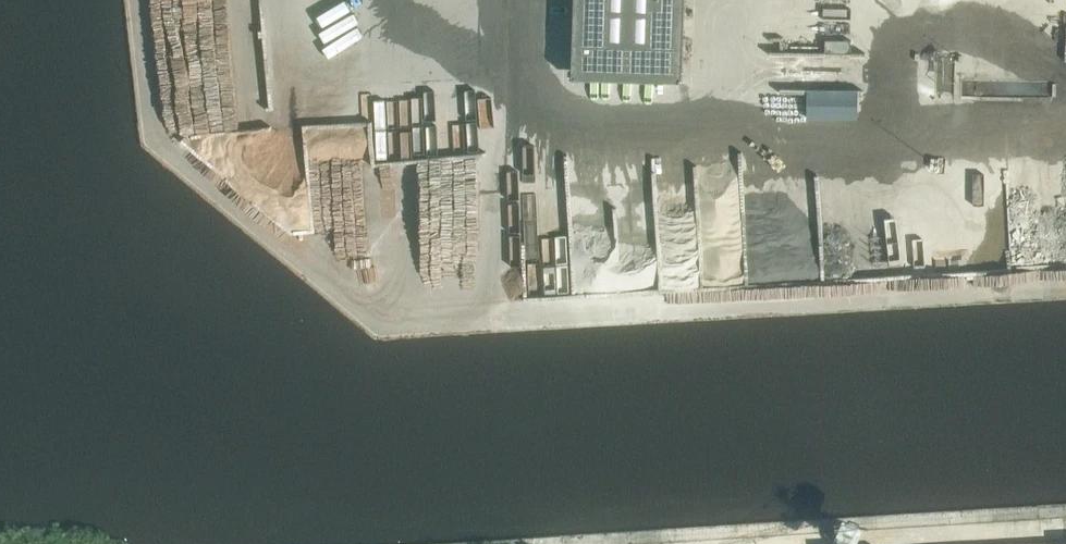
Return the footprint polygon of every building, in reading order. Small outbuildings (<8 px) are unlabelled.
[(572,72),(682,75),(685,0),(574,0),(572,72)]
